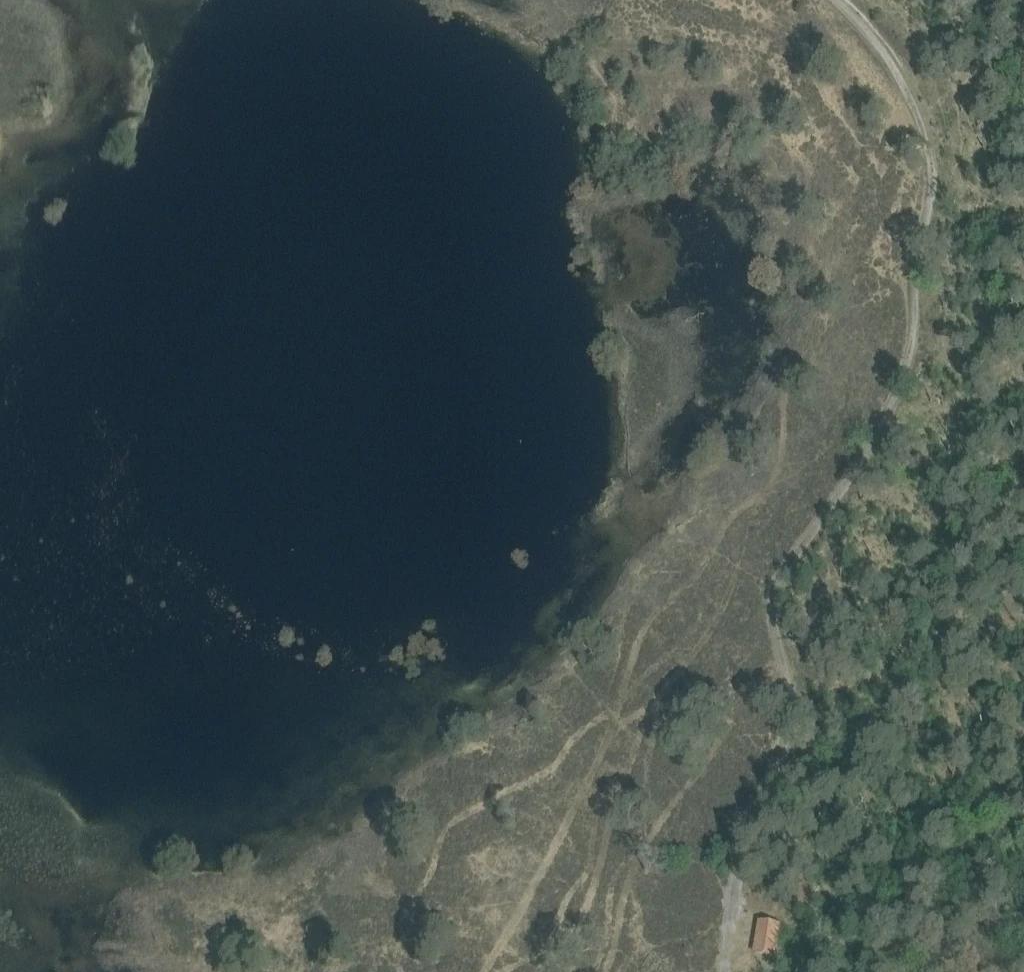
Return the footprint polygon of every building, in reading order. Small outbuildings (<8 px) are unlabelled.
[(782,925),(758,921),(753,954),(776,957),(782,925)]
